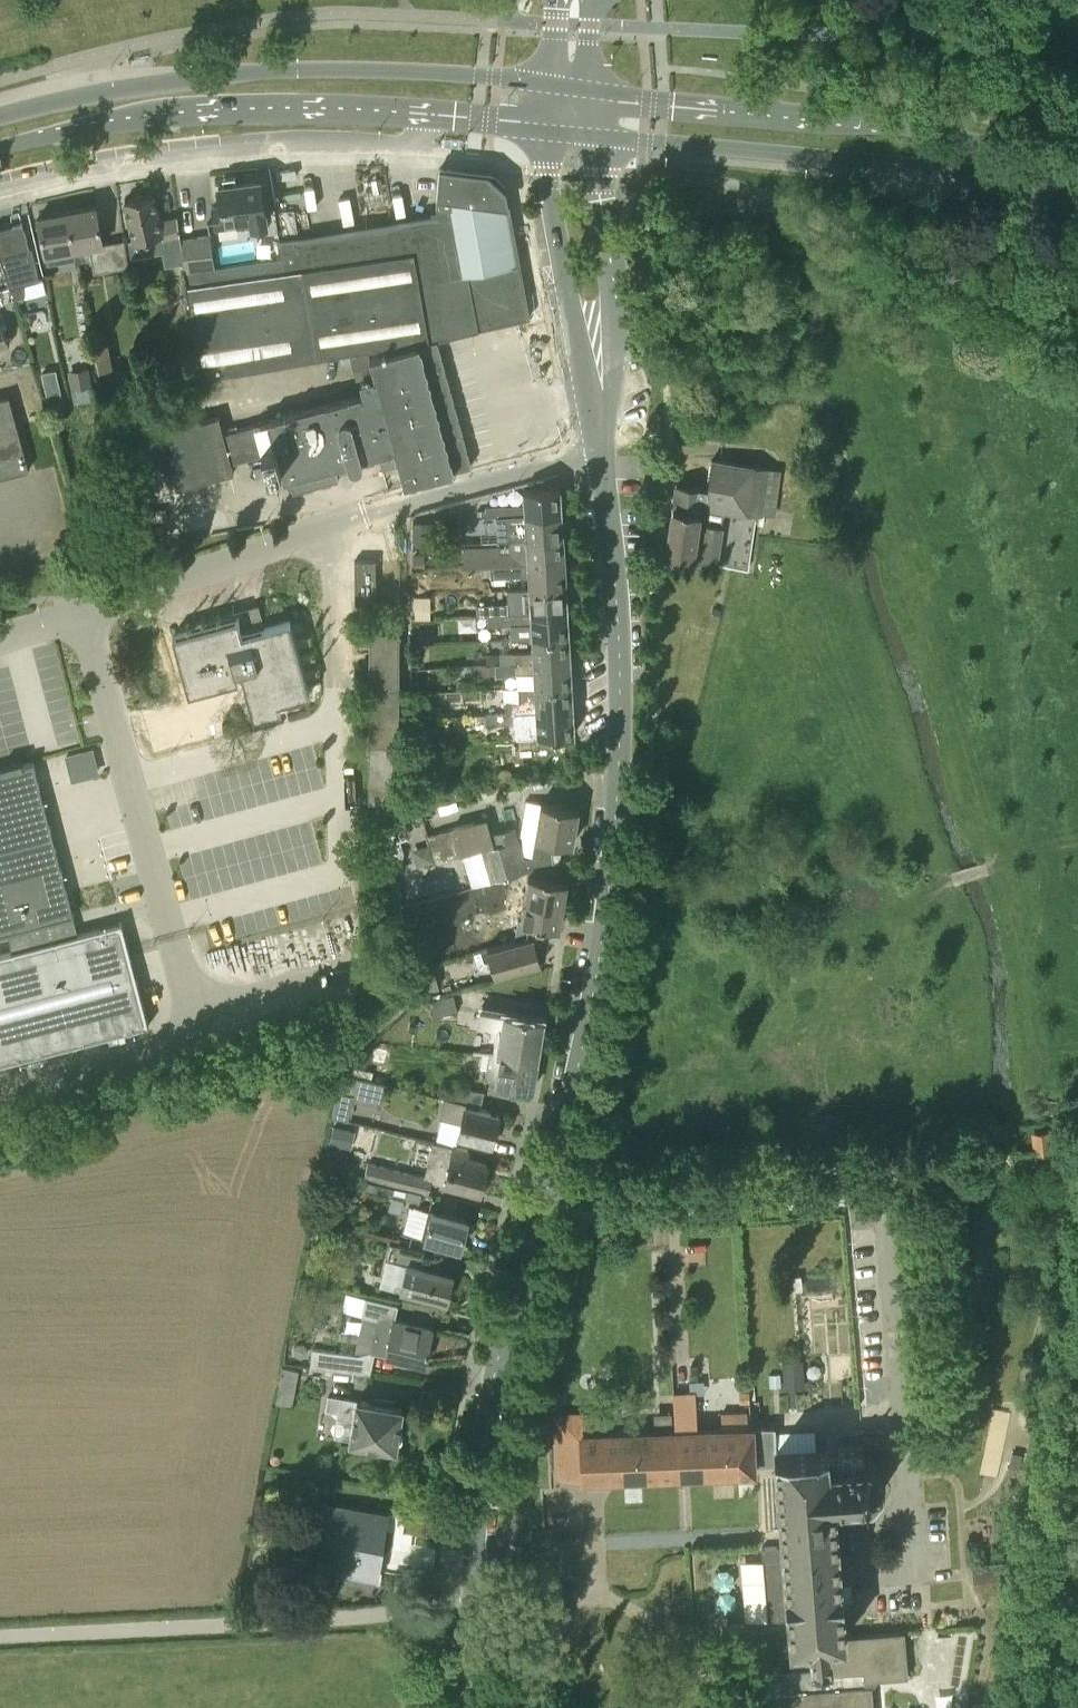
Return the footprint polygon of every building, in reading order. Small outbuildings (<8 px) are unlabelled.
[(199,377),(425,340),(447,337),(528,317),(504,189),(505,188),(488,173),(487,174),(439,168),(436,204),(438,215),(283,241),(286,256),(215,268),(187,272),(191,287),(187,289),(199,377)] [(255,230),(267,228),(264,209),(271,208),(269,197),(271,196),(271,195),(262,196),(260,180),(218,186),(220,203),(213,205),(216,222),(236,219),(237,227),(254,224),(255,230)] [(185,263),(180,239),(177,216),(159,220),(153,194),(124,200),(133,239),(125,241),(127,258),(162,252),(165,267),(185,263)] [(129,266),(127,258),(125,241),(124,238),(103,242),(96,206),(67,211),(74,259),(76,259),(75,250),(90,248),(94,272),(129,266)] [(47,264),(74,259),(67,211),(37,217),(42,239),(45,256),(47,264)] [(36,269),(31,248),(30,248),(30,249),(24,251),(21,241),(26,239),(26,240),(27,240),(22,222),(0,228),(0,258),(10,289),(39,280),(36,269)] [(187,272),(215,268),(210,235),(180,239),(185,263),(187,272)] [(9,343),(0,320),(0,347),(9,343)] [(371,357),(376,374),(361,378),(366,394),(223,432),(218,416),(161,431),(177,487),(233,472),(231,462),(263,453),(268,471),(269,471),(267,462),(278,459),(280,468),(281,468),(283,474),(288,472),(293,491),(339,479),(335,465),(348,461),(349,462),(349,464),(350,465),(352,465),(353,466),(354,466),(356,466),(357,466),(358,466),(359,465),(360,464),(361,463),(362,461),(362,460),(362,458),(362,457),(379,452),(383,467),(398,462),(404,484),(471,465),(454,405),(436,339),(371,357)] [(91,358),(93,370),(113,366),(108,342),(94,344),(96,356),(91,358)] [(172,358),(176,381),(198,377),(193,354),(172,358)] [(91,385),(88,367),(68,370),(71,389),(91,385)] [(49,404),(62,401),(60,389),(46,392),(49,404)] [(29,469),(9,395),(7,396),(8,397),(0,399),(0,477),(29,469)] [(750,567),(757,514),(763,515),(764,514),(770,468),(711,460),(708,488),(676,483),(665,555),(718,563),(750,567)] [(485,506),(486,516),(497,517),(560,512),(559,487),(523,489),(524,504),(485,506)] [(504,540),(509,540),(562,537),(560,512),(497,517),(498,540),(504,540)] [(434,543),(434,521),(413,521),(413,544),(434,543)] [(481,567),(490,566),(563,561),(562,537),(509,540),(509,546),(500,547),(500,545),(463,547),(464,567),(481,567)] [(425,563),(424,553),(413,553),(413,563),(425,563)] [(377,602),(376,559),(355,559),(355,603),(377,602)] [(563,561),(490,566),(490,576),(528,576),(529,588),(565,586),(563,561)] [(488,616),(566,611),(565,586),(529,588),(507,589),(507,603),(477,604),(477,615),(488,615),(488,616)] [(532,638),(568,636),(566,611),(488,616),(488,625),(512,624),(512,638),(532,637),(532,638)] [(254,716),(258,715),(279,709),(277,701),(309,693),(289,620),(263,627),(261,620),(248,624),(250,631),(242,633),(238,617),(173,635),(189,692),(238,679),(235,670),(240,668),(254,716)] [(368,801),(398,801),(399,631),(369,631),(368,801)] [(499,653),(500,664),(500,665),(569,661),(568,636),(532,638),(532,651),(499,653)] [(495,664),(500,664),(499,653),(486,653),(486,665),(495,664)] [(534,686),(534,688),(571,686),(569,661),(500,665),(500,664),(495,664),(496,674),(496,675),(534,674),(534,686)] [(496,674),(495,664),(486,665),(478,665),(478,674),(496,674)] [(506,714),(572,710),(571,686),(534,688),(534,686),(519,687),(520,701),(505,701),(506,712),(506,714)] [(428,716),(428,699),(414,699),(414,716),(428,716)] [(572,710),(506,714),(506,712),(485,713),(486,724),(520,723),(521,738),(573,735),(572,710)] [(0,770),(0,933),(8,931),(14,951),(0,955),(0,1062),(146,1024),(146,1025),(148,1024),(121,922),(119,923),(119,924),(68,937),(62,917),(73,914),(73,913),(72,913),(32,763),(33,763),(33,761),(22,764),(22,760),(1,766),(2,769),(0,770)] [(526,871),(532,869),(553,863),(551,852),(553,841),(572,844),(578,808),(541,802),(532,855),(522,858),(526,871)] [(526,871),(522,858),(513,826),(489,832),(493,843),(463,852),(472,885),(526,871)] [(427,834),(434,860),(459,852),(452,827),(427,834)] [(510,918),(508,931),(526,934),(528,922),(559,927),(567,881),(528,875),(520,920),(510,918)] [(389,888),(397,886),(401,885),(399,879),(396,880),(388,882),(389,888)] [(411,924),(400,928),(404,944),(416,941),(411,924)] [(487,948),(495,975),(541,962),(533,935),(487,948)] [(419,944),(406,948),(410,962),(423,958),(419,944)] [(411,970),(416,993),(440,987),(433,964),(411,970)] [(458,1010),(452,993),(429,1001),(434,1018),(458,1010)] [(496,1053),(537,1060),(538,1060),(544,1018),(480,1008),(475,1034),(499,1038),(496,1053)] [(387,1066),(391,1050),(373,1046),(370,1062),(387,1066)] [(487,1067),(485,1080),(533,1088),(537,1060),(496,1053),(482,1052),(480,1066),(487,1067)] [(348,1064),(346,1073),(371,1080),(373,1070),(348,1064)] [(346,1073),(342,1072),(332,1116),(347,1119),(352,1100),(379,1106),(384,1083),(371,1080),(346,1073)] [(454,1100),(481,1106),(484,1091),(458,1088),(454,1100)] [(460,1123),(456,1137),(491,1145),(499,1115),(480,1111),(481,1106),(454,1100),(444,1098),(439,1117),(460,1123)] [(355,1148),(360,1124),(335,1119),(330,1142),(355,1148)] [(430,1196),(432,1182),(480,1194),(487,1163),(465,1158),(467,1149),(433,1140),(425,1176),(368,1163),(364,1179),(375,1182),(430,1196)] [(338,1174),(323,1170),(319,1185),(334,1189),(338,1174)] [(373,1191),(375,1182),(364,1179),(362,1188),(373,1191)] [(420,1202),(422,1194),(406,1190),(404,1198),(420,1202)] [(409,1204),(402,1233),(458,1247),(458,1248),(459,1248),(460,1244),(464,1245),(468,1231),(463,1230),(467,1218),(465,1218),(409,1204)] [(406,1263),(399,1290),(446,1301),(453,1273),(417,1264),(421,1250),(389,1243),(385,1258),(406,1263)] [(370,1373),(375,1352),(424,1363),(432,1330),(394,1321),(398,1304),(366,1297),(362,1315),(363,1315),(354,1353),(312,1348),(310,1366),(370,1373)] [(307,1353),(308,1347),(304,1343),(298,1343),(294,1348),(295,1354),(301,1356),(307,1353)] [(299,1369),(283,1366),(276,1402),(292,1405),(299,1369)] [(749,1389),(739,1390),(739,1402),(750,1401),(749,1389)] [(352,1420),(349,1438),(396,1446),(402,1406),(327,1395),(325,1410),(337,1412),(336,1418),(352,1420)] [(675,1411),(676,1431),(678,1474),(753,1470),(753,1466),(751,1427),(697,1429),(696,1396),(675,1397),(675,1411)] [(771,1587),(773,1613),(787,1612),(790,1641),(810,1639),(813,1671),(767,1675),(767,1672),(764,1672),(765,1707),(873,1707),(871,1685),(866,1685),(865,1677),(905,1674),(905,1676),(908,1676),(904,1631),(846,1636),(835,1499),(849,1498),(850,1502),(853,1502),(852,1498),(870,1496),(872,1500),(874,1499),(873,1495),(880,1486),(885,1487),(885,1484),(881,1483),(880,1471),(884,1469),(883,1466),(879,1468),(870,1460),(871,1456),(868,1455),(867,1459),(865,1459),(863,1445),(776,1452),(774,1426),(751,1427),(753,1466),(775,1465),(781,1541),(761,1543),(765,1588),(771,1587)] [(784,1449),(821,1446),(820,1429),(783,1431),(784,1449)] [(582,1479),(678,1474),(676,1431),(580,1436),(582,1479)] [(376,1577),(384,1524),(364,1521),(364,1524),(352,1522),(354,1508),(320,1503),(313,1549),(341,1553),(338,1571),(376,1577)] [(973,1582),(1005,1579),(1003,1561),(972,1564),(973,1582)]
